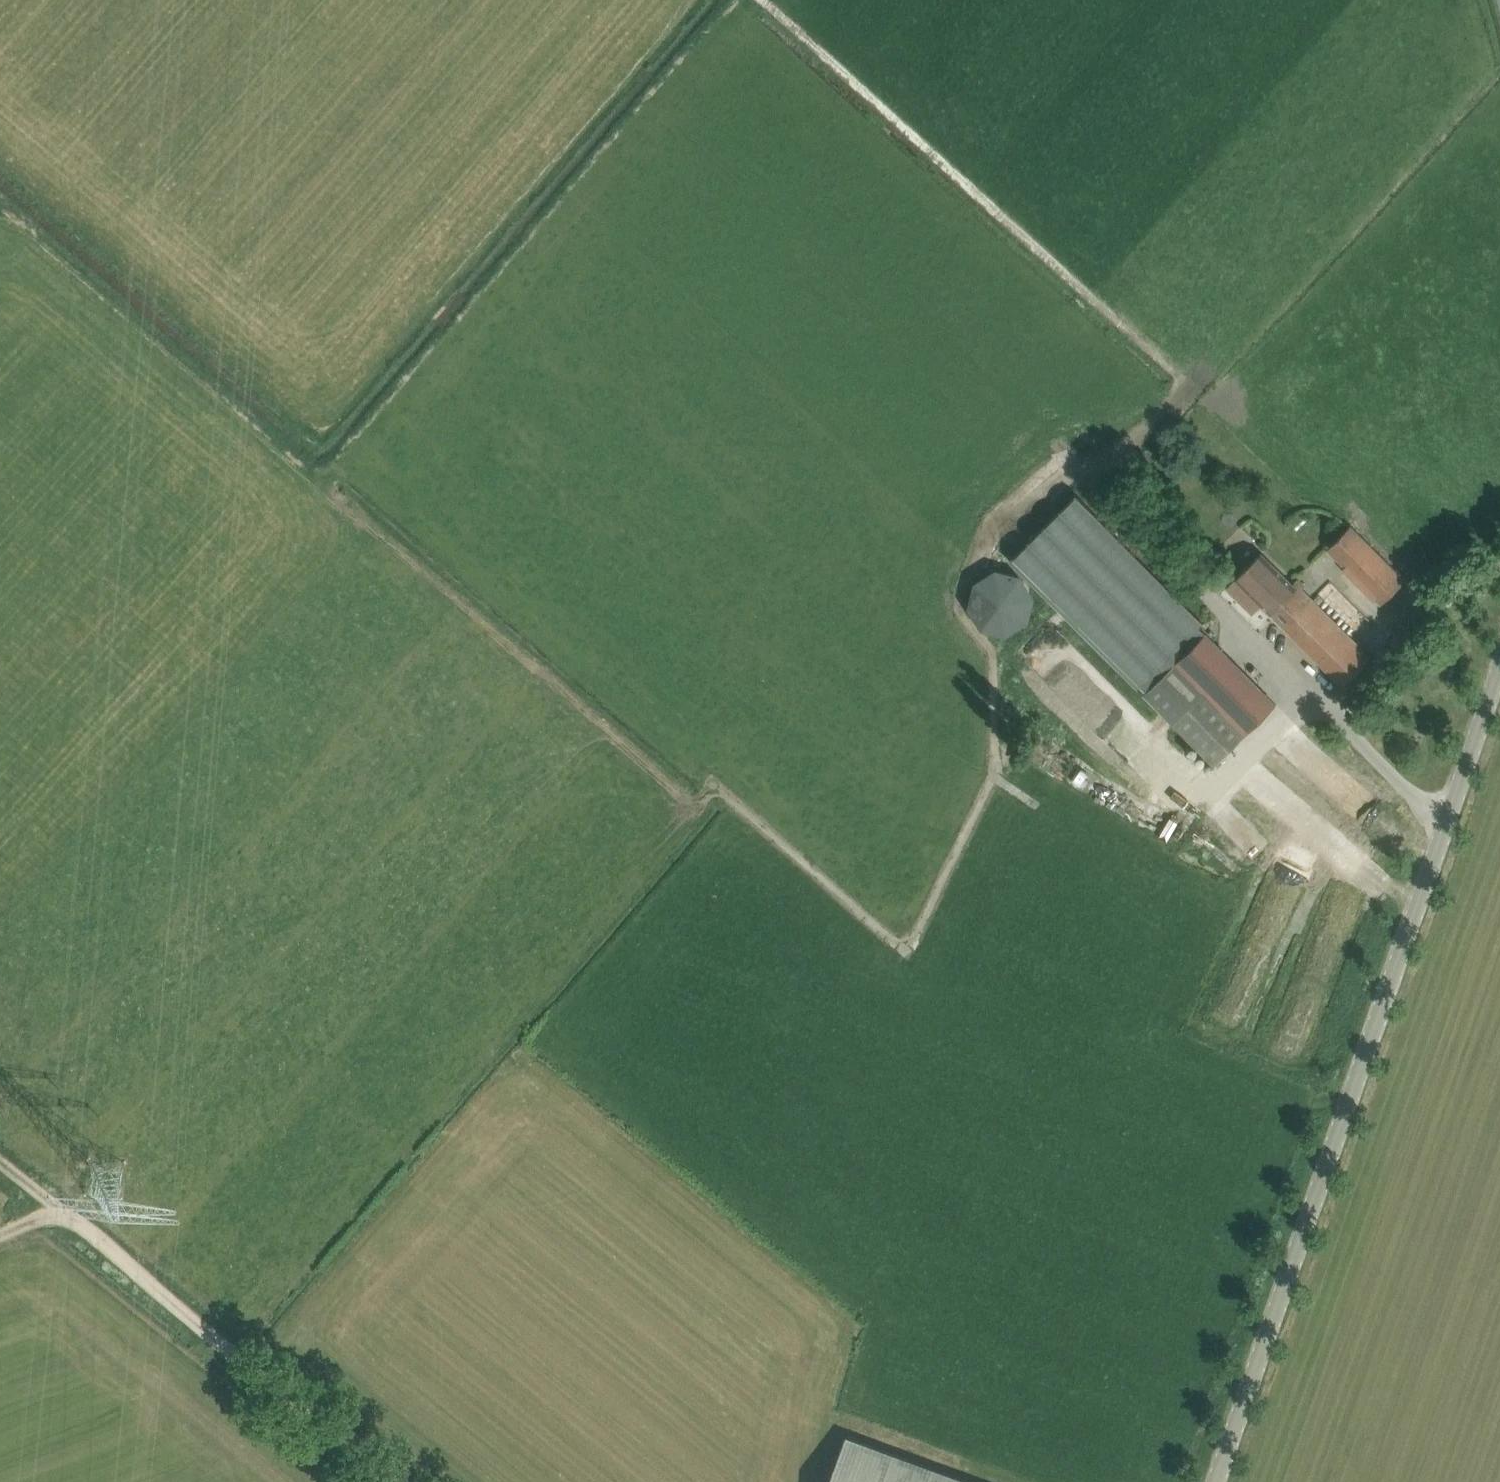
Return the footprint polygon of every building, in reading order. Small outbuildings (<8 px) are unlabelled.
[(1146,697),(1142,700),(1212,771),(1276,708),(1200,632),(1202,629),(1075,500),(1008,564),(1018,574),(1022,575),(1027,583),(1136,694),(1139,691),(1146,697)] [(1328,548),(1383,603),(1405,580),(1351,525),(1328,548)] [(1456,550),(1462,560),(1471,554),(1466,544),(1456,550)] [(1263,551),(1236,578),(1343,685),(1372,657),(1302,588),(1305,587),(1304,585),(1297,578),(1294,582),(1263,551)] [(968,607),(982,629),(1007,635),(1029,622),(1035,597),(1020,577),(996,569),(975,583),(968,607)] [(847,1436),(830,1481),(973,1481),(847,1436)]
